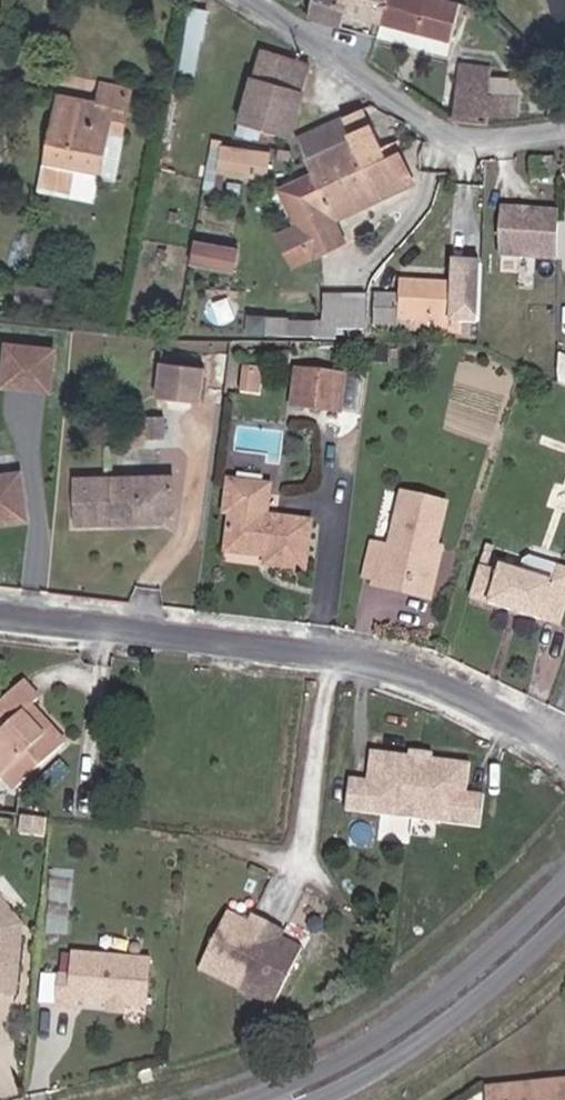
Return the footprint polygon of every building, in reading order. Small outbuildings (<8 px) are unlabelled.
[(304,15),(337,26),(341,12),(376,21),(382,0),(308,0),(304,15)] [(411,30),(420,0),(382,0),(376,21),(411,30)] [(459,6),(436,0),(420,0),(411,30),(450,40),(459,6)] [(558,21),(564,19),(564,0),(552,0),(558,21)] [(191,6),(187,69),(204,70),(207,7),(191,6)] [(255,53),(233,127),(281,142),(303,69),(255,53)] [(448,116),(487,125),(488,114),(516,120),(520,103),(490,96),(495,73),(463,64),(448,116)] [(39,176),(91,187),(106,124),(116,126),(119,110),(93,104),(90,120),(54,111),(39,176)] [(379,140),(364,106),(338,118),(349,141),(353,152),(379,140)] [(292,138),(303,162),(349,141),(338,118),(292,138)] [(303,162),(315,190),(330,223),(409,187),(386,137),(379,140),(353,152),(349,141),(303,162)] [(219,147),(216,173),(267,179),(270,152),(219,147)] [(86,209),(91,187),(39,176),(34,198),(86,209)] [(313,267),(344,253),(330,223),(315,190),(284,204),(313,267)] [(501,205),(499,255),(555,257),(557,206),(501,205)] [(189,263),(235,267),(237,242),(191,238),(189,263)] [(457,286),(403,281),(402,296),(400,316),(421,318),(420,331),(463,336),(465,321),(480,323),(485,267),(459,264),(457,286)] [(361,329),(364,297),(322,294),(320,326),(361,329)] [(399,323),(400,316),(402,296),(374,294),(372,320),(399,323)] [(0,355),(0,398),(39,402),(41,359),(0,355)] [(153,395),(211,399),(213,363),(155,359),(153,395)] [(335,378),(290,373),(287,408),(332,412),(335,378)] [(246,403),(249,378),(229,375),(226,401),(246,403)] [(25,522),(15,476),(0,479),(0,527),(25,522)] [(163,477),(66,486),(69,532),(148,526),(166,512),(163,477)] [(261,486),(220,481),(217,514),(226,514),(222,552),(262,555),(261,569),(304,573),(307,523),(258,517),(261,486)] [(423,580),(427,546),(434,500),(392,494),(384,548),(364,545),(358,580),(379,584),(379,575),(423,580)] [(434,547),(427,546),(423,580),(379,575),(379,584),(378,588),(426,595),(434,547)] [(547,576),(550,557),(514,548),(510,566),(547,576)] [(550,557),(547,576),(510,566),(495,561),(493,569),(472,562),(465,592),(554,619),(564,578),(564,561),(550,557)] [(20,796),(58,760),(22,721),(32,713),(38,707),(21,689),(0,709),(0,718),(13,731),(0,744),(0,774),(20,796)] [(22,721),(58,760),(67,750),(32,713),(22,721)] [(13,731),(0,718),(0,744),(13,731)] [(342,806),(409,814),(415,751),(368,746),(365,775),(344,773),(342,806)] [(415,751),(409,814),(476,821),(479,789),(461,786),(464,757),(415,751)] [(17,1000),(24,929),(0,898),(0,999),(17,1000)] [(240,993),(270,928),(256,920),(251,930),(228,918),(203,975),(240,993)] [(286,935),(270,928),(240,993),(276,1010),(302,954),(282,943),(286,935)] [(105,1007),(123,1009),(144,1010),(147,965),(71,960),(70,981),(58,981),(55,1015),(76,1017),(76,1005),(105,1007)] [(123,1020),(123,1009),(105,1007),(105,1019),(123,1020)] [(486,1087),(487,1099),(564,1099),(564,1081),(486,1087)]
